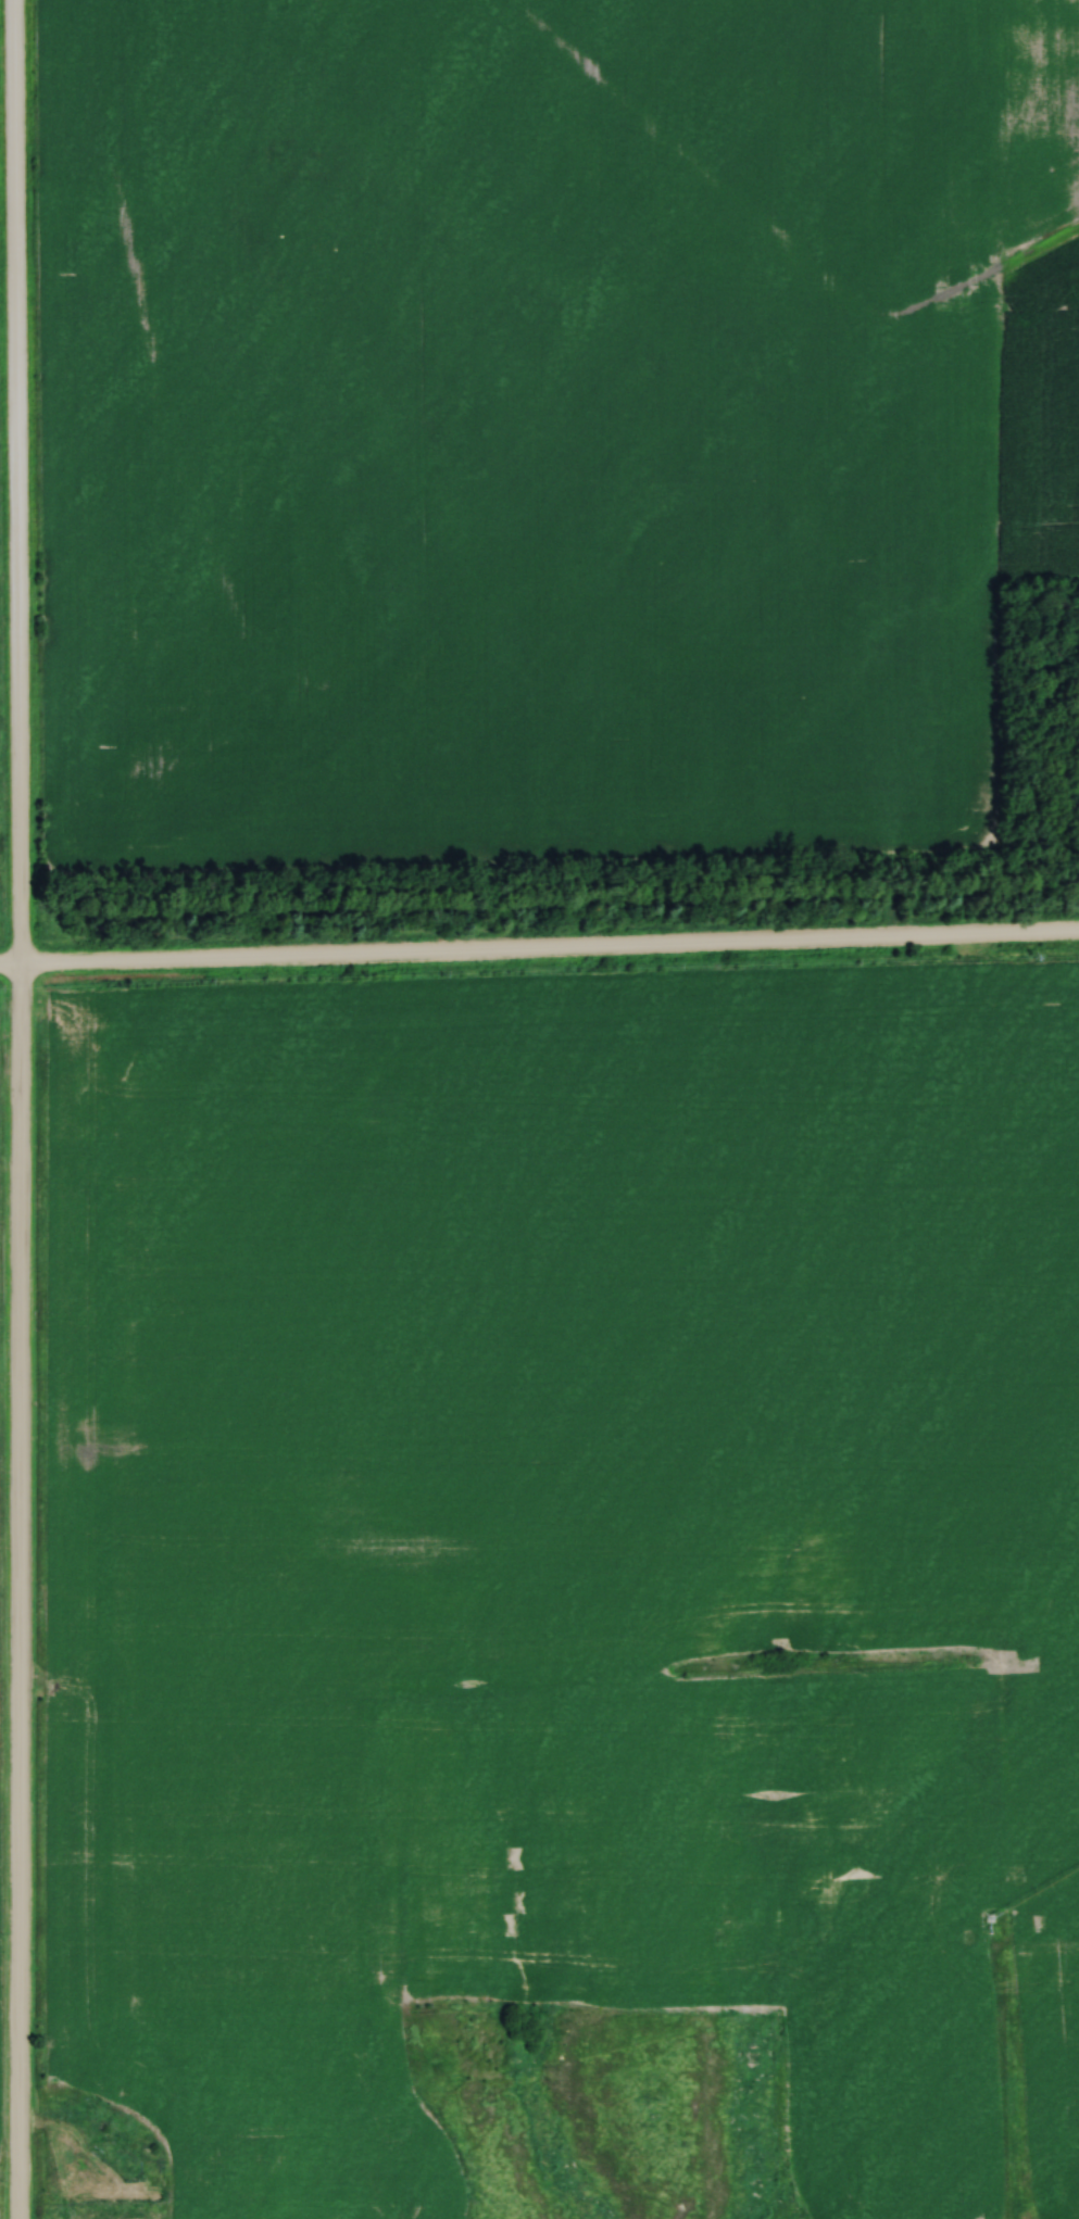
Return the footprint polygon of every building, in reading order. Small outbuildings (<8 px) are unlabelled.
[(1078,823),(1078,798),(1067,806),(1078,823)]
